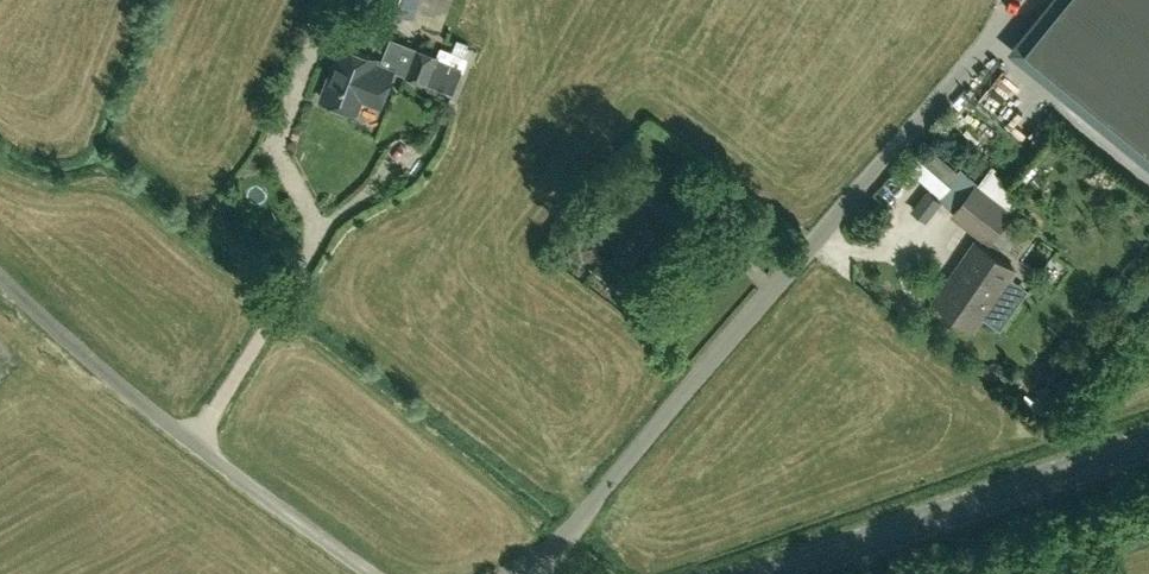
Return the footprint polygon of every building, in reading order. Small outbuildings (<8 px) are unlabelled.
[(437,26),(448,0),(379,0),(378,2),(437,26)] [(1024,50),(1148,153),(1148,0),(1065,0),(1024,50)] [(452,25),(442,49),(471,62),(482,37),(452,25)] [(441,49),(438,57),(389,37),(379,64),(394,70),(453,94),(467,60),(441,49)] [(376,58),(341,44),(321,97),(357,112),(362,99),(380,106),(394,70),(379,64),(375,63),(376,58)] [(939,193),(958,172),(929,147),(911,168),(939,193)] [(988,241),(1010,214),(976,187),(954,215),(988,241)] [(645,209),(615,248),(647,273),(677,234),(645,209)] [(572,233),(576,237),(583,237),(587,232),(587,226),(582,222),(576,222),(571,227),(572,233)] [(935,234),(928,246),(948,257),(955,244),(935,234)] [(951,277),(955,279),(938,303),(937,303),(937,304),(972,329),(1014,270),(975,242),(951,277)] [(657,288),(646,279),(634,295),(646,303),(657,288)]
